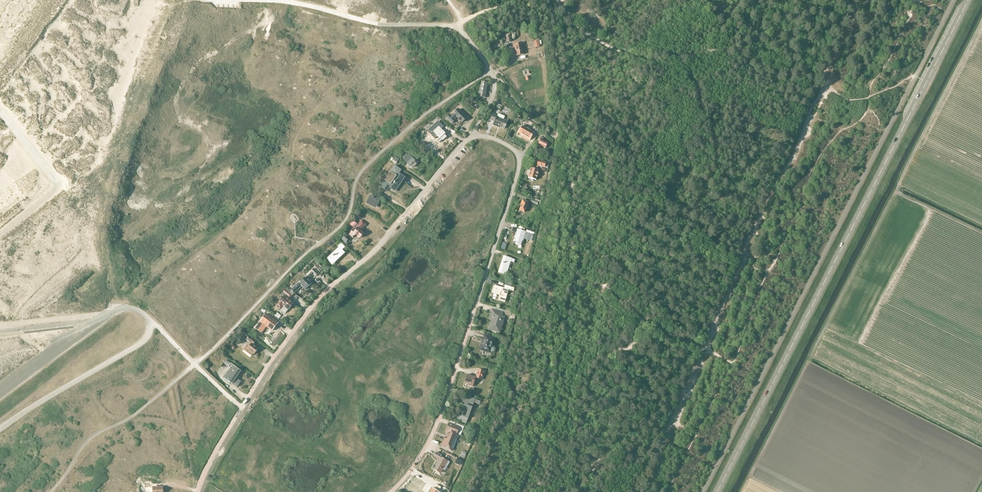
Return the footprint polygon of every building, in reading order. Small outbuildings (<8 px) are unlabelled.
[(514,47),(515,47),(516,56),(524,54),(522,43),(513,45),(514,47)] [(481,81),(479,96),(485,98),(487,86),(486,86),(486,82),(481,81)] [(458,119),(458,120),(459,122),(460,122),(460,121),(461,121),(462,122),(466,118),(458,110),(451,116),(450,115),(447,118),(452,123),(455,121),(454,120),(457,117),(458,119)] [(497,127),(498,126),(505,129),(508,121),(497,117),(498,116),(493,114),(491,120),(495,122),(493,125),(497,127)] [(445,133),(439,127),(438,127),(436,126),(433,129),(434,131),(433,132),(440,139),(440,138),(443,140),(448,135),(446,133),(445,133)] [(529,140),(533,134),(534,131),(532,130),(529,128),(528,129),(523,126),(519,133),(523,135),(522,137),(529,140)] [(540,140),(538,144),(545,148),(548,143),(542,141),(544,138),(541,137),(540,139),(540,140)] [(415,161),(412,158),(409,154),(408,155),(406,153),(402,157),(404,159),(403,159),(407,164),(407,163),(410,166),(410,165),(413,168),(416,165),(414,162),(415,161)] [(400,159),(395,156),(393,158),(391,161),(396,164),(398,161),(400,159)] [(539,167),(540,166),(537,165),(536,170),(531,168),(528,178),(536,180),(539,167)] [(382,183),(380,186),(386,190),(388,187),(391,189),(393,187),(396,189),(397,187),(398,187),(404,178),(398,173),(400,170),(395,166),(390,172),(391,173),(386,180),(385,179),(382,183)] [(374,196),(371,195),(366,203),(369,205),(371,202),(377,205),(380,200),(377,198),(376,199),(374,197),(374,196)] [(522,206),(520,210),(525,212),(529,203),(523,200),(521,205),(522,206)] [(366,224),(362,220),(354,229),(354,228),(349,234),(353,237),(355,234),(360,238),(364,233),(362,232),(364,230),(362,229),(366,224)] [(515,239),(514,243),(521,245),(522,241),(523,242),(526,232),(518,229),(517,230),(513,228),(512,231),(516,233),(515,239)] [(337,246),(338,248),(327,258),(330,262),(332,260),(334,262),(345,253),(342,250),(345,247),(340,243),(337,246)] [(503,270),(502,273),(507,275),(511,262),(514,263),(515,260),(504,256),(500,269),(503,270)] [(291,290),(290,290),(294,293),(295,292),(302,286),(305,290),(312,284),(308,280),(314,275),(315,277),(318,274),(314,268),(310,272),(311,273),(307,277),(306,276),(300,283),(299,282),(290,290),(291,290)] [(513,291),(514,288),(505,285),(504,288),(495,285),(492,293),(500,295),(498,300),(505,302),(509,290),(513,291)] [(276,305),(276,306),(280,309),(284,305),(288,310),(293,304),(290,301),(290,300),(290,299),(294,293),(290,290),(289,291),(285,288),(282,293),(284,295),(279,302),(276,305)] [(489,329),(496,332),(496,334),(499,335),(500,333),(505,317),(503,315),(503,314),(511,317),(512,313),(504,310),(503,313),(492,310),(490,318),(492,319),(489,329)] [(272,331),(278,323),(275,320),(274,322),(269,319),(271,317),(268,315),(262,322),(261,321),(255,328),(261,333),(266,327),(272,331)] [(253,345),(256,341),(249,336),(249,337),(246,335),(246,334),(243,332),(239,337),(242,340),(244,338),(246,340),(251,344),(247,349),(254,355),(258,349),(253,345)] [(485,335),(480,350),(490,353),(490,351),(491,352),(493,352),(494,351),(494,350),(494,348),(493,348),(491,347),(494,338),(485,335)] [(230,368),(224,378),(237,387),(241,382),(237,379),(239,377),(238,376),(241,371),(237,368),(226,360),(224,363),(228,367),(229,367),(230,368)] [(467,375),(465,383),(468,384),(468,385),(473,387),(475,380),(477,380),(478,378),(482,380),(484,372),(478,370),(475,377),(467,375)] [(466,423),(474,402),(472,402),(461,398),(459,403),(466,405),(462,417),(458,415),(456,420),(466,423)] [(449,424),(446,430),(449,431),(446,438),(445,438),(441,447),(452,451),(459,435),(461,436),(464,427),(451,421),(450,424),(449,424)] [(434,469),(434,470),(441,473),(448,461),(441,458),(442,456),(436,452),(434,456),(440,459),(436,466),(434,465),(433,468),(434,469)]
